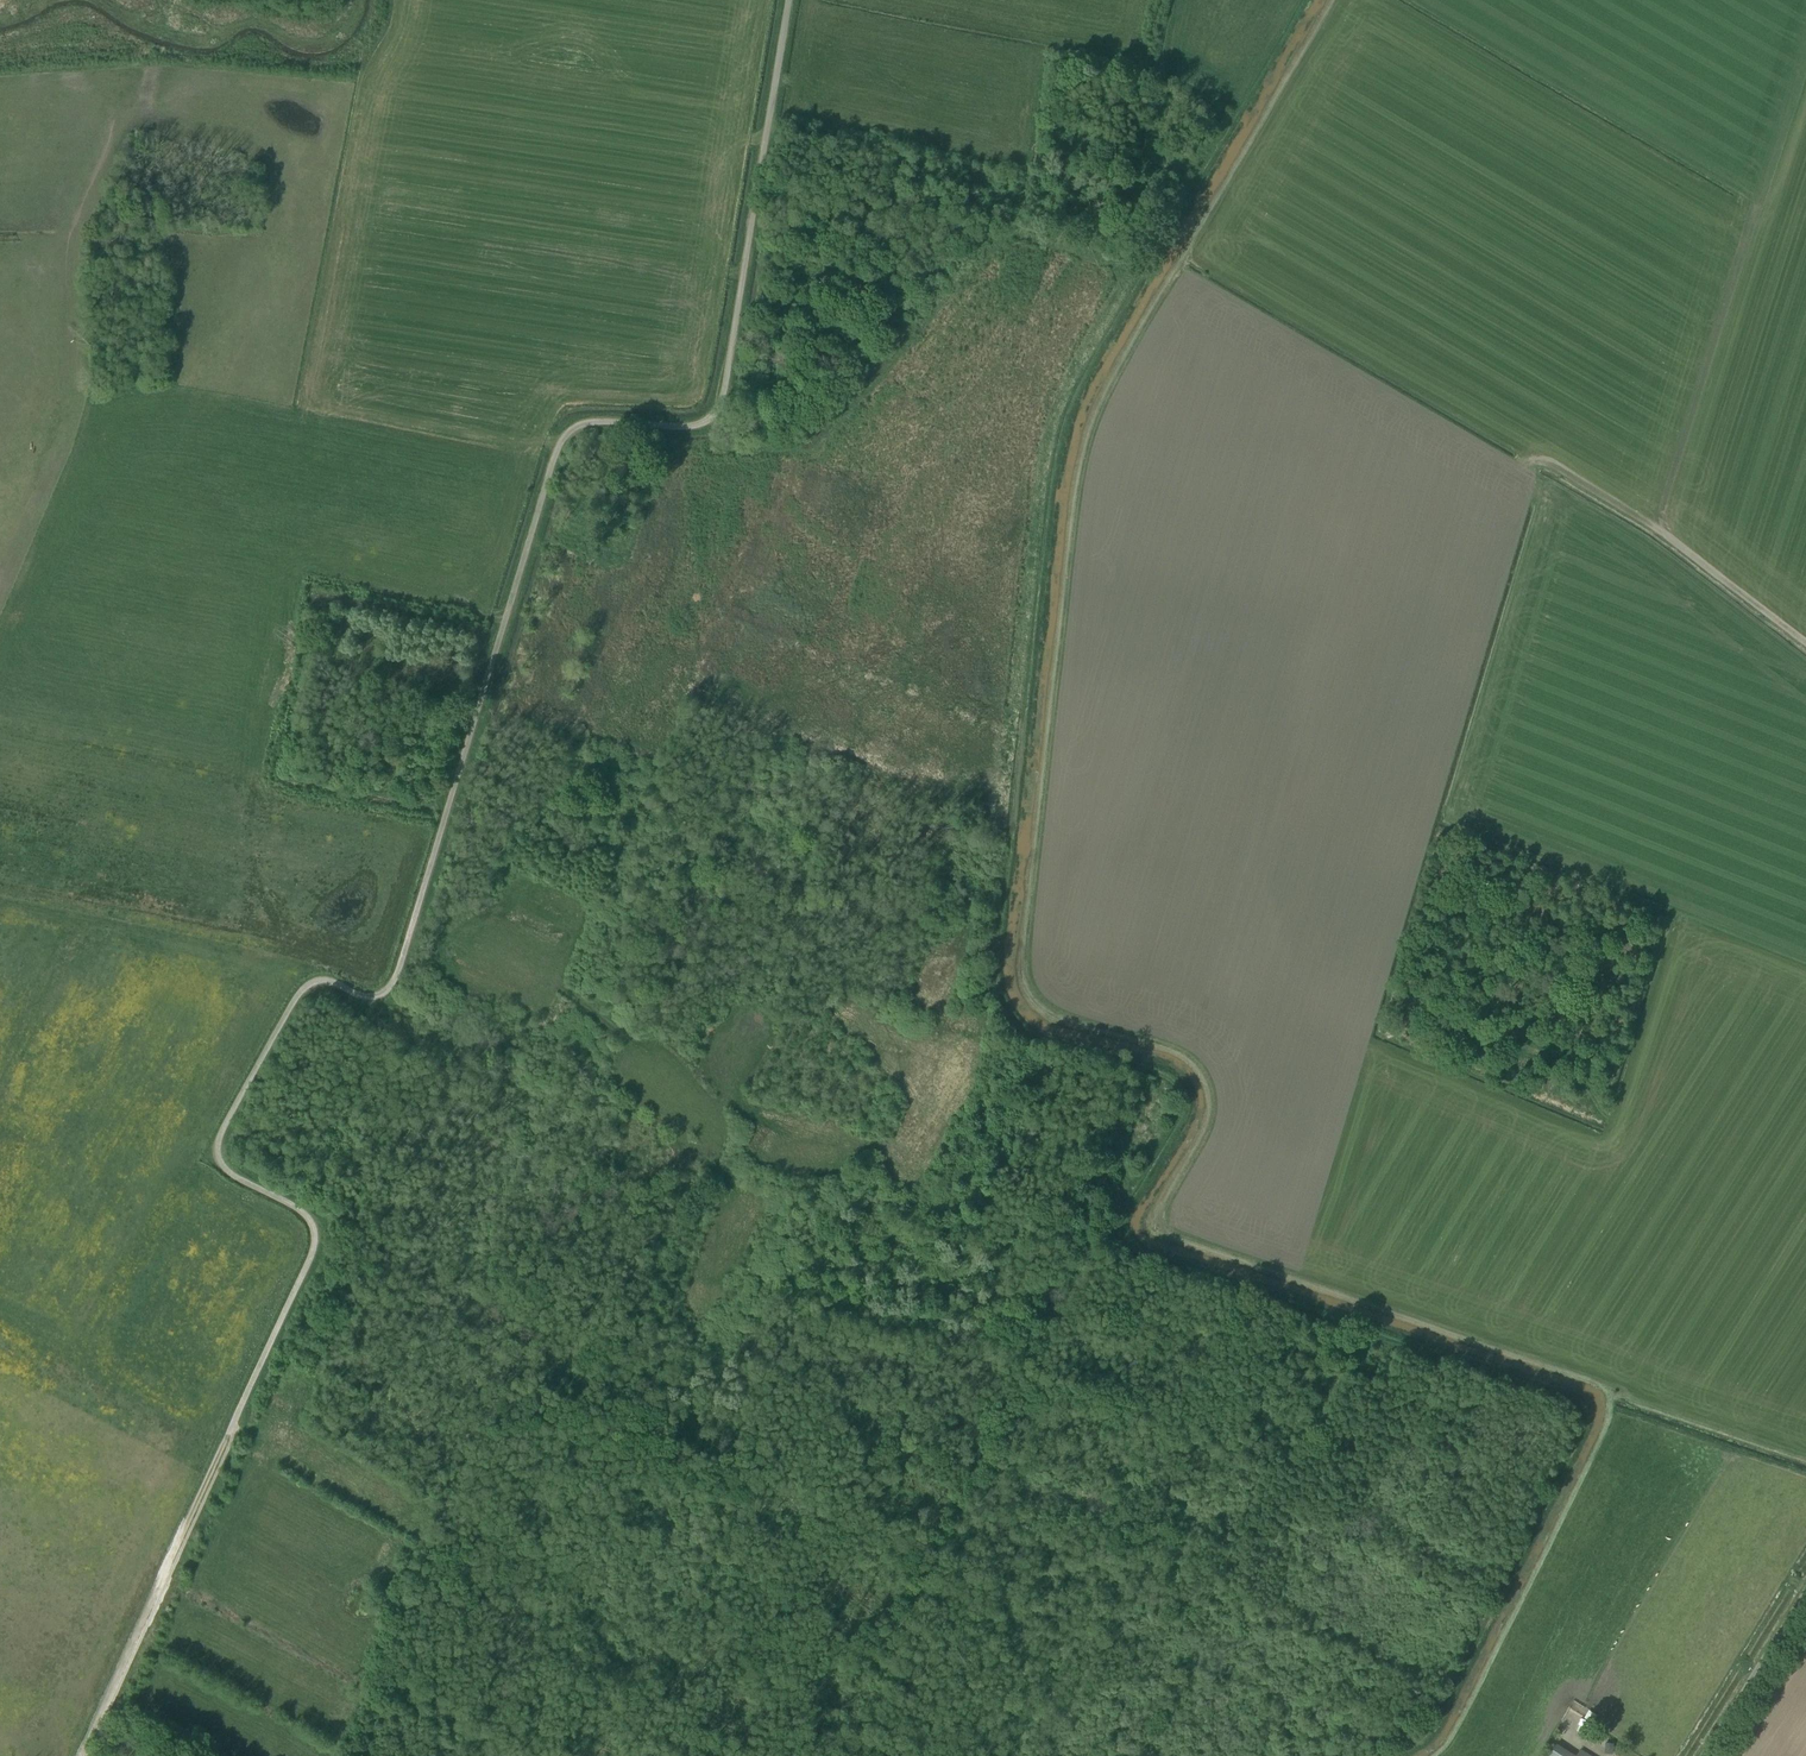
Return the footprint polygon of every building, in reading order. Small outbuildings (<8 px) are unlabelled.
[(1566,1749),(1557,1744),(1549,1755),(1562,1755),(1566,1749)]
